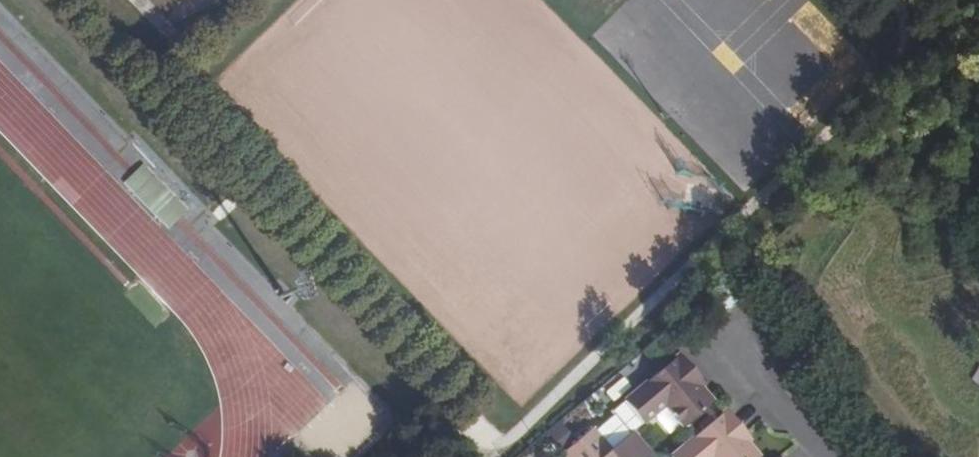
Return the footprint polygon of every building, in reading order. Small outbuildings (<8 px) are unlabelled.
[(674,360),(698,388),(702,384),(678,356),(674,360)] [(682,427),(709,405),(711,403),(698,388),(674,360),(670,363),(623,402),(641,424),(662,404),(682,427)] [(748,440),(724,411),(720,414),(745,443),(748,440)] [(745,443),(720,414),(718,416),(671,456),(757,456),(745,443)] [(650,454),(632,432),(609,450),(590,429),(566,449),(560,455),(563,456),(647,456),(650,454)]
